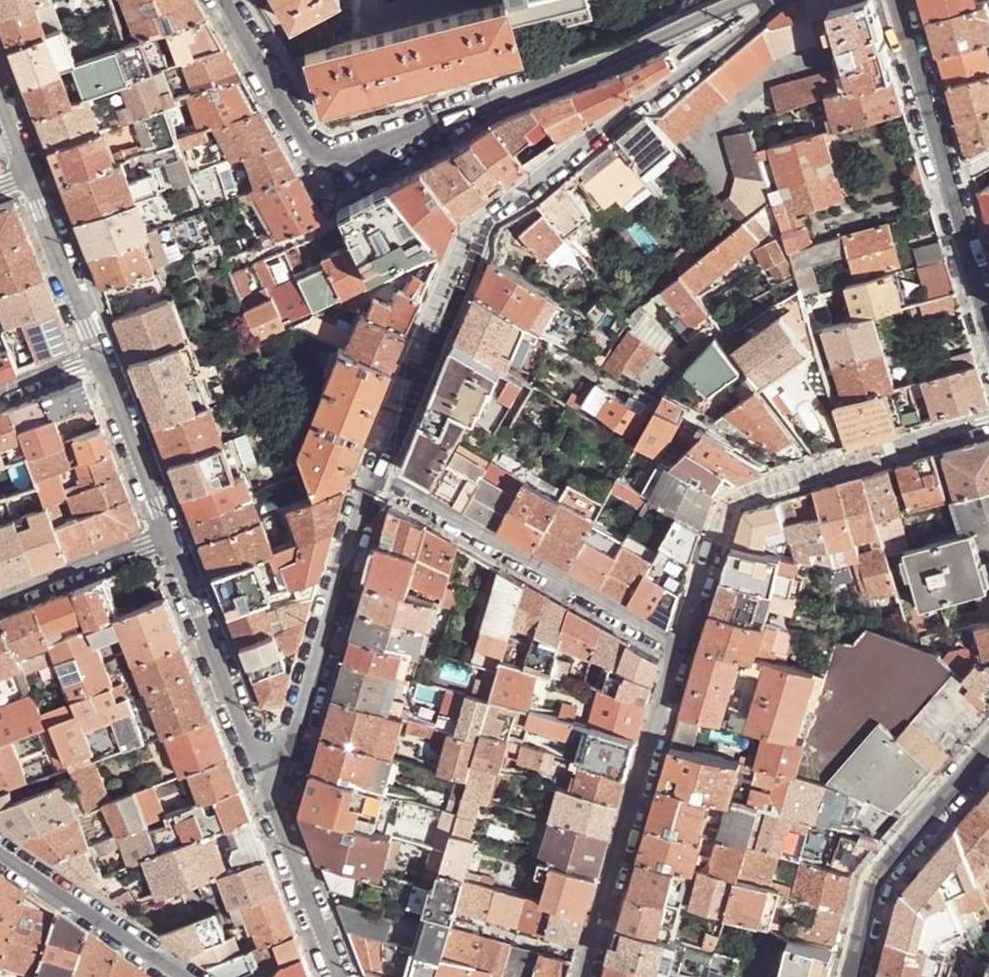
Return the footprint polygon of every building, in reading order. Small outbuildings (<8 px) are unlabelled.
[(33,2),(38,0),(0,0),(0,14),(33,2)] [(140,39),(155,33),(161,31),(165,29),(206,14),(199,0),(124,0),(140,39)] [(290,19),(324,0),(279,0),(290,19)] [(506,1),(512,23),(532,18),(589,2),(590,2),(590,0),(506,0),(506,1)] [(808,0),(801,0),(765,29),(781,25),(796,20),(811,16),(812,16),(808,0)] [(842,0),(808,0),(812,16),(826,12),(840,7),(843,6),(842,0)] [(876,0),(867,0),(853,4),(862,30),(849,34),(841,37),(850,66),(856,89),(898,77),(892,57),(888,41),(879,12),(876,0)] [(980,4),(979,0),(926,0),(926,1),(931,18),(980,4)] [(512,23),(506,1),(373,37),(387,90),(431,78),(456,71),(501,59),(521,53),(512,23)] [(33,2),(0,14),(0,25),(4,36),(9,48),(46,35),(33,2)] [(594,21),(589,2),(532,18),(537,37),(594,21)] [(941,52),(988,39),(988,2),(980,4),(931,18),(937,38),(941,52)] [(862,30),(853,4),(843,6),(840,7),(849,34),(862,30)] [(849,34),(840,7),(826,12),(835,39),(841,37),(849,34)] [(835,39),(826,12),(812,16),(811,16),(820,44),(835,39)] [(224,45),(206,14),(165,29),(178,62),(180,61),(224,45)] [(806,49),(820,44),(811,16),(796,20),(806,49)] [(792,53),(806,49),(796,20),(781,25),(792,53)] [(765,29),(758,35),(779,60),(792,53),(781,25),(765,29)] [(74,64),(61,29),(58,30),(51,33),(46,35),(9,48),(17,69),(22,83),(58,70),(67,67),(71,65),(74,64)] [(159,43),(155,33),(140,39),(153,72),(161,69),(168,67),(162,52),(159,43)] [(779,60),(758,35),(746,45),(767,70),(779,60)] [(387,90),(373,37),(365,39),(305,56),(320,109),(358,98),(387,90)] [(140,39),(126,44),(74,64),(71,65),(73,70),(79,87),(83,99),(87,97),(121,85),(153,72),(140,39)] [(941,52),(947,72),(951,86),(988,75),(988,39),(941,52)] [(241,74),(224,45),(180,61),(193,92),(241,74)] [(746,45),(735,55),(755,79),(767,70),(746,45)] [(678,64),(671,48),(645,62),(622,75),(632,94),(678,64)] [(170,50),(162,52),(168,67),(169,66),(175,64),(170,50)] [(735,55),(721,65),(742,90),(755,79),(735,55)] [(721,65),(708,77),(729,101),(742,90),(721,65)] [(169,66),(168,67),(161,69),(168,88),(174,100),(176,99),(181,97),(172,73),(169,66)] [(856,89),(850,66),(837,70),(843,92),(856,89)] [(67,92),(58,70),(22,83),(30,103),(35,117),(71,103),(67,92)] [(843,92),(837,70),(823,74),(829,96),(843,92)] [(153,72),(121,85),(128,105),(133,116),(134,116),(164,105),(164,104),(171,101),(174,100),(168,88),(161,91),(153,72)] [(260,108),(241,74),(193,92),(185,95),(199,130),(214,125),(260,108)] [(829,96),(823,74),(811,78),(818,100),(829,96)] [(632,94),(622,75),(600,83),(572,93),(587,123),(602,113),(632,94)] [(951,86),(956,102),(961,120),(988,112),(988,75),(951,86)] [(729,101),(708,77),(694,88),(715,112),(729,101)] [(901,91),(898,77),(856,89),(843,92),(829,96),(839,130),(907,111),(901,91)] [(811,78),(799,81),(805,104),(818,100),(811,78)] [(799,81),(787,85),(794,109),(805,104),(799,81)] [(787,85),(775,88),(782,113),(794,109),(787,85)] [(694,88),(682,99),(702,123),(715,112),(694,88)] [(559,141),(587,123),(572,93),(556,99),(532,109),(539,117),(559,141)] [(42,137),(47,149),(100,129),(87,97),(83,99),(71,103),(35,117),(42,137)] [(682,99),(669,110),(690,134),(702,123),(682,99)] [(128,105),(118,109),(121,117),(122,120),(133,116),(128,105)] [(134,116),(138,126),(149,122),(156,140),(146,144),(149,149),(177,139),(164,105),(134,116)] [(278,140),(260,108),(214,125),(227,160),(229,160),(241,155),(278,140)] [(504,182),(523,166),(512,153),(531,135),(525,129),(539,117),(532,109),(519,115),(492,127),(471,143),(504,182)] [(664,114),(656,122),(675,146),(690,134),(669,110),(664,114)] [(961,120),(966,138),(973,164),(988,155),(988,112),(961,120)] [(656,115),(649,115),(656,122),(664,114),(656,115)] [(647,115),(621,135),(635,152),(631,155),(645,171),(676,147),(675,146),(656,122),(649,115),(647,115)] [(227,160),(214,125),(199,130),(177,139),(191,175),(227,160)] [(758,140),(754,128),(727,137),(731,151),(760,147),(758,140)] [(55,169),(60,183),(112,163),(109,154),(100,129),(47,149),(55,169)] [(844,198),(826,134),(772,149),(774,157),(784,189),(772,192),(775,199),(785,234),(800,230),(797,220),(795,213),(844,198)] [(618,138),(613,142),(620,150),(621,150),(628,157),(631,155),(618,138)] [(760,147),(761,153),(772,149),(769,138),(758,140),(760,147)] [(191,175),(177,139),(149,149),(127,158),(121,160),(136,197),(160,187),(151,164),(167,158),(176,180),(191,175)] [(296,172),(278,140),(241,155),(252,182),(254,188),(296,172)] [(462,148),(455,153),(492,195),(499,187),(504,182),(471,143),(462,148)] [(680,152),(676,147),(645,171),(649,177),(651,175),(680,152)] [(761,153),(760,147),(731,151),(734,165),(765,167),(763,160),(761,153)] [(109,154),(112,163),(121,160),(127,158),(124,149),(109,154)] [(774,157),(772,149),(761,153),(763,160),(774,157)] [(621,150),(620,150),(586,179),(607,206),(642,178),(627,158),(628,157),(621,150)] [(439,162),(419,172),(457,220),(492,195),(455,153),(439,162)] [(628,157),(627,158),(642,178),(642,177),(648,185),(652,189),(656,187),(649,177),(645,171),(631,155),(628,157)] [(69,205),(75,220),(136,197),(121,160),(112,163),(60,183),(69,205)] [(770,183),(765,167),(734,165),(738,179),(770,183)] [(929,186),(924,168),(912,172),(917,190),(929,186)] [(324,220),(296,172),(254,188),(252,188),(256,196),(258,199),(275,229),(279,237),(280,239),(324,220)] [(402,181),(386,189),(432,244),(441,254),(442,255),(457,220),(419,172),(402,181)] [(585,189),(575,174),(567,181),(578,194),(585,189)] [(642,177),(642,178),(607,206),(602,211),(608,218),(617,211),(648,185),(642,177)] [(772,192),(770,183),(738,179),(735,195),(753,217),(757,213),(775,199),(772,192)] [(578,194),(567,181),(540,203),(546,210),(568,238),(573,234),(583,226),(595,217),(578,194)] [(242,193),(233,197),(237,205),(247,200),(255,203),(258,199),(256,196),(252,188),(242,193)] [(360,202),(337,215),(343,227),(344,226),(352,245),(369,278),(400,261),(432,244),(386,189),(360,202)] [(747,222),(753,217),(735,195),(721,206),(738,229),(747,222)] [(83,240),(88,252),(149,229),(136,197),(75,220),(83,240)] [(15,199),(0,205),(0,291),(43,274),(38,260),(25,226),(24,222),(15,199)] [(258,199),(255,203),(271,231),(272,231),(275,229),(258,199)] [(546,210),(540,203),(535,208),(538,211),(541,215),(546,210)] [(568,238),(546,210),(541,215),(522,235),(543,260),(568,238)] [(595,217),(583,226),(589,234),(608,218),(602,211),(595,217)] [(771,231),(757,213),(753,217),(747,222),(760,240),(771,231)] [(806,217),(797,220),(800,230),(809,227),(806,217)] [(168,222),(153,227),(166,260),(181,254),(168,222)] [(760,240),(747,222),(738,229),(704,257),(699,261),(695,264),(683,274),(682,275),(697,296),(762,243),(760,240)] [(903,266),(892,225),(846,238),(851,254),(858,279),(903,266)] [(589,234),(583,226),(573,234),(582,244),(591,236),(589,234)] [(96,272),(101,284),(156,264),(166,260),(153,227),(149,229),(88,252),(96,272)] [(815,246),(809,227),(800,230),(785,234),(790,252),(791,253),(815,246)] [(851,254),(846,238),(815,246),(791,253),(802,289),(806,301),(822,296),(813,265),(851,254)] [(794,275),(778,242),(759,251),(768,270),(772,268),(780,282),(794,275)] [(950,261),(945,243),(919,251),(924,268),(950,261)] [(369,278),(352,245),(328,256),(322,259),(325,267),(340,300),(371,284),(369,278)] [(298,281),(305,277),(295,255),(288,258),(293,270),(298,281)] [(695,264),(689,258),(678,268),(683,274),(695,264)] [(550,325),(562,303),(493,262),(477,298),(531,329),(541,334),(543,335),(546,330),(550,325)] [(273,291),(262,263),(256,266),(255,266),(270,301),(276,298),(273,291)] [(340,300),(325,267),(305,277),(298,281),(300,287),(311,315),(340,300)] [(617,286),(603,267),(595,273),(599,278),(604,285),(610,291),(611,291),(617,286)] [(595,273),(593,271),(585,277),(590,284),(599,278),(595,273)] [(3,304),(16,298),(20,308),(7,313),(11,325),(57,308),(49,287),(43,274),(0,291),(0,296),(3,304)] [(242,292),(235,275),(230,277),(237,293),(242,292)] [(697,296),(682,275),(665,289),(682,311),(693,326),(695,328),(706,319),(712,316),(697,296)] [(905,309),(896,276),(876,282),(886,315),(905,309)] [(421,301),(428,284),(416,278),(409,296),(421,301)] [(293,283),(292,282),(273,291),(276,298),(300,287),(298,281),(293,283)] [(886,315),(876,282),(851,289),(861,322),(878,317),(886,315)] [(372,287),(371,284),(340,300),(341,303),(372,287)] [(311,315),(300,287),(276,298),(270,301),(282,329),(311,315)] [(406,336),(421,301),(409,296),(402,293),(394,310),(375,303),(368,321),(406,336)] [(668,304),(660,293),(656,296),(664,307),(668,304)] [(963,307),(959,293),(920,305),(924,319),(963,307)] [(832,312),(827,295),(822,296),(806,301),(811,318),(813,317),(832,312)] [(184,339),(169,296),(114,317),(123,342),(129,360),(184,339)] [(531,329),(477,298),(466,323),(458,342),(475,353),(504,368),(508,371),(528,334),(531,329)] [(341,303),(340,300),(311,315),(312,318),(334,306),(341,303)] [(282,329),(270,301),(245,314),(245,316),(256,343),(282,329)] [(65,329),(57,308),(11,325),(1,329),(8,345),(28,338),(37,361),(72,347),(65,329)] [(636,334),(658,349),(661,352),(664,348),(675,335),(656,311),(651,316),(645,313),(638,322),(642,326),(636,334)] [(693,326),(682,311),(672,318),(684,334),(693,326)] [(312,318),(311,315),(282,329),(283,333),(291,329),(312,318)] [(717,322),(712,316),(706,319),(711,326),(716,323),(717,322)] [(790,323),(784,316),(762,331),(756,336),(736,350),(763,387),(812,352),(801,338),(790,323)] [(390,371),(406,336),(368,321),(358,317),(344,352),(390,371)] [(888,353),(878,317),(861,322),(830,331),(831,337),(838,360),(840,368),(888,353)] [(808,333),(796,318),(790,323),(801,338),(808,333)] [(642,326),(638,322),(632,331),(636,334),(642,326)] [(559,331),(550,325),(546,330),(557,336),(559,331)] [(762,331),(759,327),(753,332),(756,336),(762,331)] [(1,329),(0,330),(0,376),(1,375),(17,369),(8,345),(1,329)] [(283,333),(282,329),(256,343),(257,347),(283,333)] [(541,334),(531,329),(528,334),(539,339),(541,334)] [(636,334),(632,331),(606,367),(621,377),(628,366),(635,372),(639,374),(640,373),(658,349),(636,334)] [(831,337),(830,331),(819,334),(821,340),(826,338),(831,337)] [(742,371),(718,338),(690,369),(693,373),(709,396),(742,371)] [(449,361),(406,467),(437,484),(451,459),(455,451),(471,421),(474,423),(481,407),(483,408),(493,385),(495,386),(504,368),(475,353),(458,342),(449,361)] [(666,383),(667,384),(679,364),(661,352),(658,349),(640,373),(645,376),(662,386),(666,383)] [(979,365),(975,349),(954,355),(954,356),(938,361),(940,368),(910,377),(912,385),(927,380),(951,373),(958,371),(979,365)] [(344,352),(340,351),(302,443),(299,454),(306,475),(314,498),(344,487),(370,423),(390,371),(344,352)] [(899,388),(888,353),(840,368),(843,377),(849,397),(850,402),(887,392),(899,388)] [(605,363),(599,360),(596,366),(602,369),(605,363)] [(840,368),(838,360),(827,362),(829,371),(840,368)] [(979,365),(958,371),(951,373),(927,380),(937,420),(988,405),(988,400),(984,382),(979,365)] [(508,371),(504,368),(495,386),(493,385),(483,408),(481,407),(474,423),(494,435),(525,381),(520,378),(508,371)] [(843,377),(840,368),(829,371),(832,380),(843,377)] [(149,410),(154,423),(209,404),(200,379),(196,370),(140,390),(149,410)] [(533,386),(536,379),(523,372),(520,378),(525,381),(533,386)] [(662,386),(645,376),(640,384),(637,389),(655,399),(661,389),(662,386)] [(204,377),(200,379),(209,404),(213,402),(204,377)] [(288,394),(281,378),(269,383),(276,400),(288,394)] [(89,393),(84,379),(63,387),(44,395),(52,416),(53,416),(64,411),(92,400),(89,393)] [(758,392),(748,380),(734,390),(743,402),(758,392)] [(626,403),(598,384),(585,402),(583,406),(633,438),(647,418),(643,415),(626,403)] [(771,449),(793,440),(758,392),(743,402),(727,413),(726,414),(735,421),(771,449)] [(887,392),(850,402),(839,406),(850,445),(860,442),(877,437),(885,435),(898,432),(887,392)] [(24,403),(9,409),(17,430),(52,416),(44,395),(24,403)] [(585,402),(572,395),(565,404),(569,407),(579,412),(583,406),(585,402)] [(648,407),(631,397),(626,403),(643,415),(648,407)] [(687,409),(666,397),(638,445),(660,458),(687,409)] [(850,402),(849,397),(844,398),(837,400),(839,406),(850,402)] [(727,413),(709,399),(700,412),(711,419),(715,422),(726,414),(727,413)] [(92,400),(64,411),(71,429),(72,428),(99,418),(96,410),(92,400)] [(162,444),(168,459),(222,439),(209,404),(154,423),(162,444)] [(9,409),(0,412),(0,445),(5,443),(20,437),(17,430),(9,409)] [(64,411),(53,416),(63,441),(66,441),(72,438),(73,437),(75,437),(72,428),(71,429),(64,411)] [(735,421),(726,414),(715,422),(727,428),(735,421)] [(53,416),(52,416),(17,430),(20,437),(26,454),(27,455),(62,442),(63,441),(53,416)] [(715,422),(711,419),(708,425),(732,439),(735,434),(727,428),(715,422)] [(603,428),(591,420),(584,430),(596,438),(603,428)] [(105,434),(102,426),(75,437),(73,437),(82,460),(111,449),(105,434)] [(732,452),(734,448),(706,432),(705,433),(704,437),(732,452)] [(249,468),(237,434),(222,439),(235,474),(242,471),(249,468)] [(26,454),(20,437),(5,443),(12,459),(26,454)] [(741,478),(765,471),(747,461),(732,452),(704,437),(691,449),(692,450),(738,480),(741,478)] [(235,474),(222,439),(168,459),(176,479),(181,493),(235,474)] [(947,452),(959,495),(988,487),(988,440),(969,446),(947,452)] [(114,456),(111,449),(82,460),(76,462),(70,464),(68,459),(62,442),(27,455),(37,483),(43,497),(44,501),(57,496),(70,491),(118,471),(119,471),(114,456)] [(507,445),(502,442),(491,461),(495,463),(500,457),(507,445)] [(725,486),(738,480),(692,450),(675,466),(716,490),(725,486)] [(463,507),(487,468),(455,451),(451,459),(437,484),(433,490),(449,499),(463,507)] [(774,467),(751,454),(747,461),(765,471),(774,467)] [(916,462),(900,467),(912,503),(914,508),(949,498),(947,491),(940,467),(936,456),(916,462)] [(661,458),(660,458),(651,475),(647,481),(640,493),(650,498),(651,498),(671,464),(661,458)] [(498,526),(525,480),(499,466),(495,463),(491,461),(487,468),(463,507),(482,518),(498,526)] [(634,468),(627,464),(618,481),(624,484),(634,468)] [(675,466),(671,464),(651,498),(672,510),(679,514),(704,527),(711,507),(716,490),(675,466)] [(945,466),(940,467),(947,491),(951,489),(945,466)] [(902,506),(891,469),(867,477),(878,518),(903,512),(904,511),(902,506)] [(122,480),(118,471),(70,491),(78,516),(94,509),(128,496),(122,480)] [(250,491),(242,471),(235,474),(181,493),(187,509),(191,518),(252,495),(250,491)] [(553,486),(529,473),(525,480),(549,493),(553,486)] [(572,481),(559,475),(553,486),(565,493),(570,485),(572,481)] [(859,479),(842,483),(858,541),(874,536),(882,534),(882,530),(878,518),(867,477),(859,479)] [(549,493),(525,480),(498,526),(517,538),(533,547),(561,500),(549,493)] [(618,481),(612,491),(643,509),(650,498),(640,493),(624,484),(618,481)] [(43,497),(37,483),(4,496),(13,518),(20,514),(17,508),(43,497)] [(858,541),(842,483),(825,488),(818,490),(824,516),(834,547),(858,541)] [(267,490),(264,485),(250,491),(252,495),(267,490)] [(604,504),(570,485),(565,493),(561,500),(596,519),(604,504)] [(565,493),(553,486),(549,493),(561,500),(565,493)] [(331,531),(344,487),(314,498),(289,508),(300,542),(331,531)] [(959,495),(962,501),(970,532),(974,531),(988,527),(988,487),(959,495)] [(261,518),(252,495),(191,518),(196,533),(200,541),(261,518)] [(66,520),(57,496),(44,501),(45,505),(54,526),(66,520)] [(133,509),(128,496),(94,509),(106,541),(140,528),(137,519),(133,509)] [(787,500),(781,501),(783,508),(784,514),(785,515),(786,521),(788,525),(795,523),(802,521),(795,497),(787,500)] [(596,519),(561,500),(533,547),(552,558),(568,567),(585,537),(594,523),(596,519)] [(279,512),(275,502),(267,505),(270,515),(276,513),(279,512)] [(54,526),(45,505),(20,514),(13,518),(33,569),(51,562),(66,557),(54,526)] [(767,534),(768,505),(755,509),(746,511),(734,546),(767,551),(767,545),(767,534)] [(412,518),(391,507),(380,545),(419,555),(427,527),(412,518)] [(106,541),(94,509),(78,516),(66,520),(54,526),(66,557),(100,543),(106,541)] [(906,524),(903,512),(878,518),(882,530),(906,524)] [(699,541),(704,527),(679,514),(670,532),(663,544),(692,561),(699,541)] [(834,547),(824,516),(802,521),(795,523),(788,525),(788,526),(791,533),(795,549),(798,557),(811,553),(822,550),(834,547)] [(13,518),(0,523),(0,582),(18,575),(33,569),(13,518)] [(207,561),(212,573),(255,558),(269,553),(274,551),(262,518),(261,518),(200,541),(207,561)] [(602,527),(594,523),(585,537),(617,556),(621,550),(625,541),(618,537),(602,527)] [(886,547),(887,550),(904,545),(906,551),(912,549),(906,524),(882,530),(882,534),(886,547)] [(445,587),(458,545),(441,535),(427,527),(419,555),(411,582),(443,594),(445,587)] [(300,542),(299,542),(296,563),(294,586),(298,583),(318,576),(331,531),(300,542)] [(906,551),(908,555),(913,577),(917,591),(899,596),(903,609),(912,639),(916,641),(917,645),(925,648),(925,641),(926,638),(954,631),(953,630),(951,622),(945,602),(988,589),(988,585),(988,583),(983,562),(974,531),(970,532),(912,549),(906,551)] [(767,534),(767,545),(795,549),(791,533),(786,535),(767,534)] [(644,542),(629,534),(625,541),(621,550),(636,557),(644,542)] [(886,547),(882,534),(874,536),(877,550),(886,547)] [(617,556),(585,537),(568,567),(587,578),(600,585),(617,556)] [(859,545),(858,541),(834,547),(839,564),(840,564),(841,565),(844,564),(855,562),(863,560),(861,554),(859,545)] [(296,563),(299,542),(287,546),(274,551),(269,553),(275,569),(296,563)] [(659,551),(644,542),(636,557),(651,566),(659,551)] [(687,577),(692,561),(663,544),(659,551),(651,566),(647,573),(682,592),(687,577)] [(419,555),(380,545),(368,584),(407,594),(409,588),(411,582),(419,555)] [(798,557),(795,549),(767,545),(767,551),(783,555),(798,557)] [(774,590),(783,555),(767,551),(734,546),(731,555),(724,578),(774,590)] [(839,564),(834,547),(822,550),(822,554),(812,557),(811,553),(798,557),(802,558),(835,564),(839,564)] [(887,550),(886,547),(877,550),(868,552),(861,554),(863,560),(872,592),(874,597),(898,590),(894,575),(888,556),(887,550)] [(636,557),(621,550),(617,556),(600,585),(619,596),(631,602),(647,573),(651,566),(636,557)] [(793,594),(802,558),(798,557),(783,555),(774,590),(776,591),(793,594)] [(913,577),(908,555),(903,557),(908,578),(913,577)] [(269,595),(255,558),(212,573),(218,589),(226,610),(260,598),(269,595)] [(153,559),(143,563),(146,572),(150,571),(152,576),(159,573),(153,559)] [(872,592),(863,560),(855,562),(864,595),(872,592)] [(507,573),(501,569),(483,628),(509,635),(510,635),(514,623),(526,583),(507,573)] [(682,592),(647,573),(631,602),(654,616),(671,625),(682,592)] [(282,585),(278,574),(275,576),(280,590),(284,589),(282,585)] [(119,608),(107,577),(77,588),(87,614),(88,619),(91,626),(101,622),(119,615),(121,614),(119,608)] [(776,591),(774,590),(724,578),(721,586),(716,601),(713,613),(764,624),(766,624),(767,620),(772,603),(776,591)] [(165,588),(162,582),(156,584),(158,590),(165,588)] [(534,588),(526,583),(514,623),(537,634),(549,597),(534,588)] [(407,594),(368,584),(353,635),(415,651),(420,653),(435,601),(419,597),(407,594)] [(459,592),(445,587),(443,594),(441,603),(455,607),(459,592)] [(87,614),(77,588),(55,597),(36,604),(50,641),(66,636),(62,625),(87,614)] [(793,608),(796,595),(793,594),(776,591),(772,603),(793,608)] [(872,592),(864,595),(871,621),(879,614),(874,597),(872,592)] [(175,616),(168,597),(161,599),(153,602),(146,605),(135,609),(121,614),(119,615),(124,628),(130,644),(129,645),(135,661),(136,660),(185,641),(175,616)] [(153,602),(151,597),(144,600),(146,605),(153,602)] [(559,602),(549,597),(537,634),(544,636),(560,644),(572,609),(559,602)] [(273,632),(260,598),(226,610),(232,626),(239,644),(273,632)] [(132,603),(119,608),(121,614),(135,609),(132,603)] [(50,641),(36,604),(16,612),(3,617),(19,656),(51,644),(50,641)] [(306,619),(311,604),(280,615),(284,627),(306,619)] [(584,616),(572,609),(560,644),(560,645),(593,658),(594,656),(604,627),(584,616)] [(764,624),(713,613),(701,645),(740,654),(745,655),(754,657),(764,624)] [(124,628),(119,615),(101,622),(106,635),(124,628)] [(3,617),(0,618),(0,674),(16,668),(22,666),(19,656),(3,617)] [(297,650),(306,619),(284,627),(273,632),(239,644),(247,665),(251,676),(281,665),(285,663),(282,655),(297,650)] [(785,629),(786,624),(767,620),(766,624),(774,626),(785,629)] [(962,628),(959,620),(951,622),(953,630),(954,631),(962,628)] [(106,635),(101,622),(91,626),(86,627),(66,636),(50,641),(51,644),(74,701),(78,714),(54,723),(68,761),(78,758),(95,751),(98,757),(146,739),(113,651),(106,635)] [(766,624),(764,624),(754,657),(769,660),(772,661),(774,651),(768,649),(774,626),(766,624)] [(982,624),(962,628),(954,631),(969,643),(988,660),(988,649),(982,624)] [(988,715),(988,696),(975,683),(952,664),(942,655),(925,648),(917,645),(867,625),(851,641),(846,640),(831,639),(822,672),(804,740),(796,773),(824,783),(836,787),(839,789),(856,796),(867,800),(872,802),(903,813),(953,756),(988,715)] [(614,633),(604,627),(594,656),(606,661),(623,668),(631,642),(614,633)] [(509,635),(483,628),(473,664),(487,668),(499,672),(502,660),(509,635)] [(544,636),(537,634),(533,646),(533,647),(539,649),(544,636)] [(408,677),(415,651),(353,635),(346,660),(391,673),(406,677),(408,677)] [(533,647),(533,646),(525,642),(516,638),(510,635),(509,635),(502,660),(527,667),(533,647)] [(188,650),(185,641),(136,660),(146,685),(148,684),(194,666),(188,650)] [(661,659),(631,642),(623,668),(655,681),(659,667),(661,659)] [(969,643),(952,664),(975,683),(988,667),(988,660),(969,643)] [(135,661),(129,645),(113,651),(146,739),(165,731),(148,684),(146,685),(136,660),(135,661)] [(730,690),(735,673),(740,654),(701,645),(691,680),(682,713),(708,719),(721,722),(725,706),(728,696),(730,690)] [(539,649),(533,647),(527,667),(539,671),(538,673),(550,676),(556,659),(557,655),(539,649)] [(764,676),(769,660),(754,657),(745,655),(741,670),(764,676)] [(564,680),(569,663),(556,659),(550,676),(564,680)] [(386,689),(391,673),(346,660),(334,698),(380,712),(386,689)] [(538,673),(539,671),(527,667),(502,660),(499,672),(490,701),(518,708),(528,711),(538,673)] [(794,738),(812,670),(772,661),(769,660),(764,676),(752,717),(749,728),(768,732),(794,738)] [(623,668),(606,661),(599,681),(592,678),(592,681),(586,679),(584,685),(600,690),(648,702),(652,691),(655,681),(623,668)] [(287,682),(281,665),(251,676),(260,698),(262,704),(282,704),(287,682)] [(27,697),(33,695),(22,666),(16,668),(27,697)] [(205,693),(194,666),(148,684),(165,731),(213,714),(205,693)] [(975,683),(988,696),(988,667),(975,683)] [(499,672),(487,668),(484,680),(477,678),(472,695),(490,701),(499,672)] [(401,694),(406,677),(391,673),(386,689),(394,692),(401,694)] [(450,732),(478,741),(480,735),(490,701),(472,695),(446,688),(435,728),(450,732)] [(386,689),(380,712),(387,715),(388,714),(394,692),(386,689)] [(643,721),(648,702),(600,690),(589,728),(591,728),(637,740),(643,721)] [(33,695),(27,697),(1,707),(0,708),(0,722),(37,707),(33,695)] [(376,752),(387,715),(380,712),(334,698),(323,737),(376,752)] [(78,714),(74,701),(40,714),(45,727),(54,723),(78,714)] [(490,701),(480,735),(506,742),(512,724),(569,738),(574,723),(573,723),(559,719),(546,715),(537,713),(530,711),(528,711),(518,708),(490,701)] [(573,723),(576,710),(563,706),(559,719),(573,723)] [(37,707),(0,722),(0,745),(7,742),(42,728),(45,727),(40,714),(37,707)] [(546,715),(547,710),(538,707),(537,713),(546,715)] [(412,722),(414,714),(401,710),(398,718),(403,719),(412,722)] [(749,728),(752,717),(729,712),(726,723),(749,728)] [(672,746),(700,753),(708,719),(682,713),(678,724),(672,746)] [(213,714),(165,731),(182,774),(188,772),(229,756),(220,732),(213,714)] [(398,718),(388,714),(387,715),(376,752),(392,757),(398,733),(403,719),(398,718)] [(403,719),(398,733),(447,743),(450,732),(435,728),(412,722),(403,719)] [(45,727),(42,728),(59,771),(71,768),(68,761),(54,723),(45,727)] [(569,738),(563,757),(566,758),(569,758),(581,762),(591,728),(589,728),(574,723),(569,738)] [(591,728),(581,762),(628,774),(633,754),(637,740),(591,728)] [(447,743),(439,770),(457,775),(467,778),(471,764),(478,741),(450,732),(447,743)] [(796,773),(804,740),(794,738),(768,732),(759,765),(792,772),(796,773)] [(505,749),(507,743),(480,735),(478,741),(471,764),(499,772),(500,767),(505,749)] [(366,787),(376,752),(323,737),(313,772),(366,787)] [(7,742),(0,745),(0,759),(1,762),(13,758),(7,742)] [(521,746),(507,743),(505,749),(520,753),(522,747),(521,746)] [(729,801),(741,762),(700,753),(672,746),(666,764),(660,785),(709,797),(729,801)] [(545,753),(543,752),(522,747),(520,753),(517,762),(540,769),(541,765),(545,753)] [(376,752),(366,787),(381,791),(383,786),(392,757),(376,752)] [(550,767),(554,755),(549,754),(545,753),(541,765),(550,767)] [(233,768),(229,756),(188,772),(199,803),(241,787),(233,768)] [(24,785),(13,758),(1,762),(9,782),(13,780),(16,788),(24,785)] [(80,764),(78,758),(68,761),(71,768),(80,764)] [(581,762),(569,758),(567,765),(571,766),(570,767),(579,769),(581,762)] [(0,759),(0,794),(11,790),(12,789),(9,782),(1,762),(0,759)] [(109,801),(94,759),(80,764),(71,768),(75,779),(84,802),(87,810),(105,803),(109,801)] [(579,769),(575,786),(573,791),(619,803),(624,788),(628,774),(581,762),(579,769)] [(498,776),(499,772),(471,764),(467,778),(462,797),(473,799),(489,804),(498,776)] [(759,765),(754,780),(773,786),(771,794),(751,790),(747,806),(759,808),(781,814),(792,772),(759,765)] [(75,779),(71,768),(59,771),(47,776),(52,786),(64,781),(65,783),(75,779)] [(355,823),(366,787),(313,772),(304,809),(355,823)] [(814,821),(824,783),(796,773),(792,772),(781,814),(812,821),(814,821)] [(467,778),(457,775),(449,803),(458,806),(462,797),(467,778)] [(64,781),(52,786),(42,790),(15,801),(0,807),(0,822),(19,835),(76,814),(73,807),(65,783),(64,781)] [(828,820),(836,787),(824,783),(814,821),(827,825),(828,820)] [(157,790),(155,784),(146,787),(149,793),(157,790)] [(703,820),(709,797),(660,785),(655,804),(649,825),(698,836),(700,829),(703,820)] [(40,786),(13,796),(15,801),(42,790),(40,786)] [(146,787),(135,792),(146,823),(152,821),(157,819),(162,816),(160,810),(156,812),(149,793),(146,787)] [(245,799),(241,787),(199,803),(164,816),(166,820),(167,823),(155,827),(152,821),(146,823),(158,853),(177,847),(213,833),(224,829),(232,826),(252,818),(245,799)] [(381,791),(366,787),(355,823),(375,829),(385,793),(381,791)] [(616,815),(619,803),(573,791),(559,787),(549,820),(551,821),(610,836),(616,815)] [(11,790),(0,794),(0,807),(15,801),(13,796),(11,790)] [(109,801),(105,803),(117,834),(119,833),(146,823),(135,792),(109,801)] [(465,829),(473,799),(462,797),(458,806),(456,814),(451,834),(462,837),(465,829)] [(959,827),(986,897),(988,892),(988,803),(983,799),(971,813),(959,827)] [(747,806),(729,801),(719,836),(717,841),(746,848),(759,808),(747,806)] [(87,810),(84,802),(73,807),(76,814),(78,813),(87,810)] [(456,814),(458,806),(449,803),(447,802),(444,810),(456,814)] [(803,857),(812,821),(781,814),(759,808),(746,848),(779,856),(802,862),(803,857)] [(379,873),(390,834),(375,829),(355,823),(304,809),(314,836),(322,856),(360,867),(379,873)] [(444,810),(433,846),(445,850),(451,834),(456,814),(444,810)] [(76,814),(19,835),(53,858),(85,845),(90,844),(78,813),(76,814)] [(259,834),(252,818),(232,826),(239,844),(247,864),(268,857),(259,834)] [(610,836),(551,821),(542,852),(540,859),(598,876),(604,855),(610,836)] [(158,853),(146,823),(119,833),(124,845),(131,864),(146,859),(158,853)] [(694,871),(703,838),(698,836),(649,825),(645,841),(639,858),(679,867),(694,871)] [(232,826),(224,829),(231,847),(239,844),(232,826)] [(951,837),(931,859),(957,916),(987,902),(986,897),(959,827),(951,837)] [(474,841),(475,833),(465,829),(462,837),(474,841)] [(92,858),(97,856),(124,845),(119,833),(117,834),(90,844),(85,845),(92,858)] [(228,871),(213,833),(177,847),(192,884),(197,882),(220,874),(228,871)] [(470,855),(474,841),(462,837),(451,834),(445,850),(440,872),(463,878),(470,855)] [(865,859),(878,842),(860,838),(842,834),(838,847),(836,857),(834,864),(833,870),(854,874),(865,859)] [(737,881),(746,848),(717,841),(710,870),(709,875),(737,881)] [(247,864),(239,844),(231,847),(228,855),(234,869),(247,864)] [(92,858),(85,845),(53,858),(88,880),(101,875),(98,870),(95,864),(92,858)] [(192,884),(177,847),(158,853),(146,859),(158,889),(161,896),(171,892),(192,884)] [(772,879),(779,856),(746,848),(737,881),(769,889),(772,879)] [(470,855),(463,878),(466,879),(476,882),(484,858),(470,855)] [(356,883),(360,867),(322,856),(329,875),(330,878),(356,883)] [(273,870),(268,857),(247,864),(234,869),(228,871),(220,874),(226,890),(232,906),(245,901),(279,888),(273,870)] [(677,873),(679,867),(639,858),(635,873),(629,891),(669,900),(671,894),(677,873)] [(593,894),(598,876),(540,859),(536,874),(550,878),(544,900),(557,905),(587,914),(593,894)] [(897,912),(889,940),(931,950),(938,934),(961,924),(957,916),(931,859),(924,867),(903,892),(897,912)] [(848,895),(854,874),(833,870),(829,868),(822,867),(803,863),(797,885),(794,894),(821,901),(845,907),(848,895)] [(679,867),(677,873),(701,879),(702,874),(694,871),(679,867)] [(119,873),(117,870),(101,875),(88,880),(99,889),(113,876),(119,873)] [(435,888),(433,888),(426,912),(454,919),(456,908),(466,879),(463,878),(440,872),(435,888)] [(726,914),(737,881),(709,875),(704,873),(702,874),(701,879),(694,906),(720,912),(726,914)] [(226,890),(220,874),(197,882),(203,899),(212,896),(226,890)] [(493,887),(494,878),(482,874),(480,882),(493,887)] [(407,887),(410,881),(401,879),(399,885),(407,887)] [(490,917),(498,888),(493,887),(480,882),(476,882),(466,879),(456,908),(490,917)] [(780,891),(794,894),(797,885),(772,879),(769,889),(780,891)] [(414,890),(417,883),(410,881),(407,887),(414,890)] [(759,922),(769,889),(737,881),(726,914),(759,922)] [(171,892),(183,924),(209,914),(203,899),(197,882),(192,884),(171,892)] [(426,912),(433,888),(417,883),(414,890),(410,907),(426,912)] [(689,884),(685,883),(681,897),(679,903),(682,904),(683,904),(689,884)] [(0,884),(0,969),(23,900),(0,884)] [(283,897),(279,888),(245,901),(250,914),(256,927),(261,944),(277,938),(296,931),(292,921),(287,906),(283,897)] [(518,926),(527,896),(498,888),(490,917),(518,926)] [(130,889),(113,898),(128,907),(138,904),(130,889)] [(161,896),(158,889),(140,896),(143,902),(161,896)] [(780,891),(769,889),(759,922),(770,925),(772,919),(780,891)] [(624,907),(619,926),(659,936),(672,940),(682,904),(679,903),(669,900),(629,891),(624,907)] [(183,924),(171,892),(161,896),(170,920),(173,927),(183,924)] [(544,900),(527,896),(518,926),(549,934),(557,905),(544,900)] [(23,900),(0,969),(0,976),(3,976),(33,976),(54,920),(23,900)] [(245,901),(232,906),(238,922),(246,919),(249,926),(250,929),(256,927),(250,914),(245,901)] [(842,921),(845,907),(821,901),(812,936),(837,942),(842,921)] [(386,941),(392,918),(340,903),(345,918),(350,931),(386,941)] [(579,943),(587,914),(557,905),(549,934),(572,941),(579,943)] [(163,932),(191,951),(226,938),(224,933),(219,922),(215,912),(209,914),(183,924),(173,927),(163,932)] [(454,919),(426,912),(416,949),(420,950),(443,956),(451,927),(454,919)] [(719,936),(726,914),(720,912),(713,934),(719,936)] [(246,919),(238,922),(241,929),(249,926),(246,919)] [(54,920),(33,976),(70,976),(83,939),(54,920)] [(170,920),(155,926),(163,932),(173,927),(170,920)] [(790,937),(770,925),(759,922),(745,976),(781,976),(790,937)] [(608,960),(665,975),(667,976),(668,976),(674,976),(678,976),(687,943),(672,940),(659,936),(619,926),(614,940),(608,960)] [(261,944),(256,927),(250,929),(233,936),(240,952),(247,950),(252,948),(261,944)] [(483,937),(451,927),(443,956),(476,965),(483,937)] [(300,941),(296,931),(277,938),(286,962),(305,955),(300,941)] [(399,965),(403,946),(397,944),(391,942),(386,941),(350,931),(359,953),(364,966),(383,969),(384,966),(387,967),(388,962),(399,965)] [(715,950),(719,936),(713,934),(707,932),(703,947),(715,950)] [(191,951),(210,964),(240,952),(233,936),(230,936),(226,938),(191,951)] [(512,945),(483,937),(476,965),(478,965),(499,972),(504,973),(512,945)] [(835,950),(810,944),(803,942),(790,937),(781,976),(828,976),(835,950)] [(267,976),(271,976),(284,963),(286,962),(277,938),(261,944),(252,948),(260,964),(267,976)] [(83,939),(70,976),(108,976),(114,960),(83,939)] [(883,969),(919,976),(939,976),(945,953),(931,950),(889,940),(886,953),(883,969)] [(512,945),(504,973),(519,976),(534,976),(541,953),(512,945)] [(210,964),(229,976),(237,976),(257,967),(256,966),(260,964),(252,948),(247,950),(240,952),(210,964)] [(416,949),(408,976),(413,976),(420,950),(416,949)] [(420,950),(413,976),(437,976),(443,956),(420,950)] [(716,951),(708,976),(731,976),(737,956),(716,951)] [(541,953),(534,976),(568,976),(569,976),(573,962),(567,960),(541,953)] [(305,955),(286,962),(284,963),(272,976),(313,976),(305,955)] [(443,956),(437,976),(474,976),(476,973),(478,965),(476,965),(443,956)] [(131,972),(114,960),(108,976),(130,976),(131,972)] [(667,976),(665,975),(654,972),(608,960),(604,975),(604,976),(667,976)] [(499,972),(478,965),(476,973),(491,976),(498,976),(499,972)] [(883,969),(881,976),(919,976),(883,969)]
